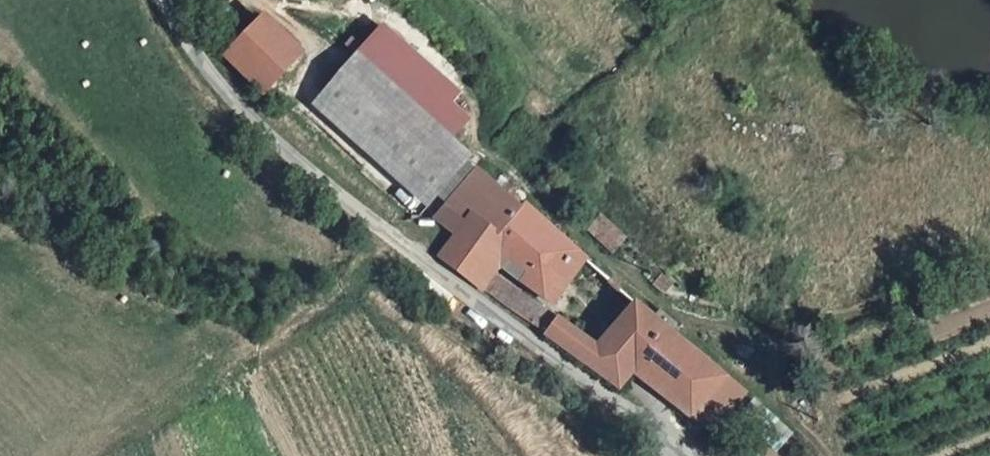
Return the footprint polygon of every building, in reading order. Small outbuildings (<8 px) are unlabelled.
[(263,20),(230,58),(270,94),(304,56),(263,20)] [(353,60),(313,111),(417,196),(460,144),(353,60)] [(439,192),(467,158),(472,154),(460,144),(417,196),(427,205),(439,192)] [(467,224),(457,234),(439,256),(483,289),(494,275),(502,258),(507,249),(528,267),(523,274),(543,289),(565,264),(575,273),(585,260),(520,206),(516,210),(467,158),(439,192),(449,203),(446,207),(467,224)] [(437,217),(457,234),(467,224),(446,207),(437,217)] [(600,243),(613,254),(625,240),(611,230),(600,243)] [(507,249),(502,258),(523,274),(528,267),(507,249)] [(555,298),(575,273),(565,264),(543,289),(555,298)] [(531,304),(494,275),(483,289),(520,317),(531,304)] [(535,300),(531,304),(520,317),(551,339),(564,322),(535,300)] [(630,370),(690,416),(729,381),(635,302),(596,345),(630,370)] [(564,322),(551,339),(615,385),(630,370),(596,345),(564,322)] [(739,389),(729,381),(690,416),(700,424),(739,389)]
